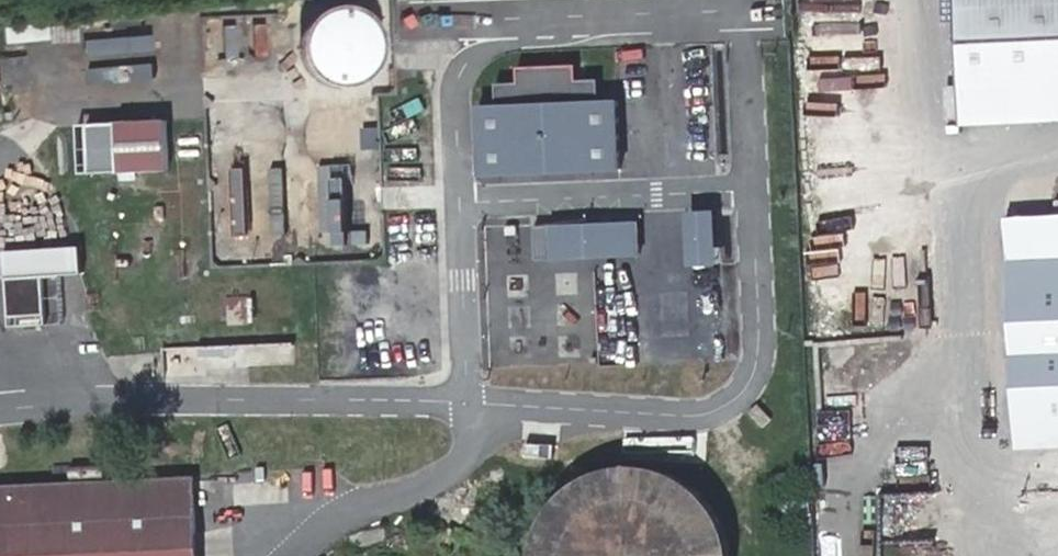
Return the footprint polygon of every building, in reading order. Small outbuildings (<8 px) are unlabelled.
[(275,1),(277,18),(197,22),(200,92),(201,123),(207,266),(384,258),(378,101),(394,101),(390,0),(284,0),(275,1)] [(968,130),(1057,126),(1057,0),(961,0),(968,130)] [(25,48),(0,51),(0,86),(27,86),(25,48)] [(498,100),(479,101),(481,172),(623,169),(621,95),(601,95),(601,76),(580,76),(580,62),(519,64),(520,79),(498,80),(498,100)] [(172,173),(171,129),(123,131),(125,175),(172,173)] [(724,260),(717,206),(687,209),(693,264),(724,260)] [(536,222),(538,258),(643,253),(641,217),(536,222)] [(1009,231),(1021,463),(1057,462),(1057,229),(1009,231)] [(10,263),(12,317),(95,315),(93,260),(10,263)] [(319,363),(319,341),(171,347),(171,370),(319,363)] [(624,463),(592,470),(564,487),(544,513),(532,544),(532,555),(728,555),(724,532),(709,503),(686,480),(656,466),(624,463)] [(232,547),(195,549),(191,484),(0,494),(0,555),(233,555),(232,547)]
